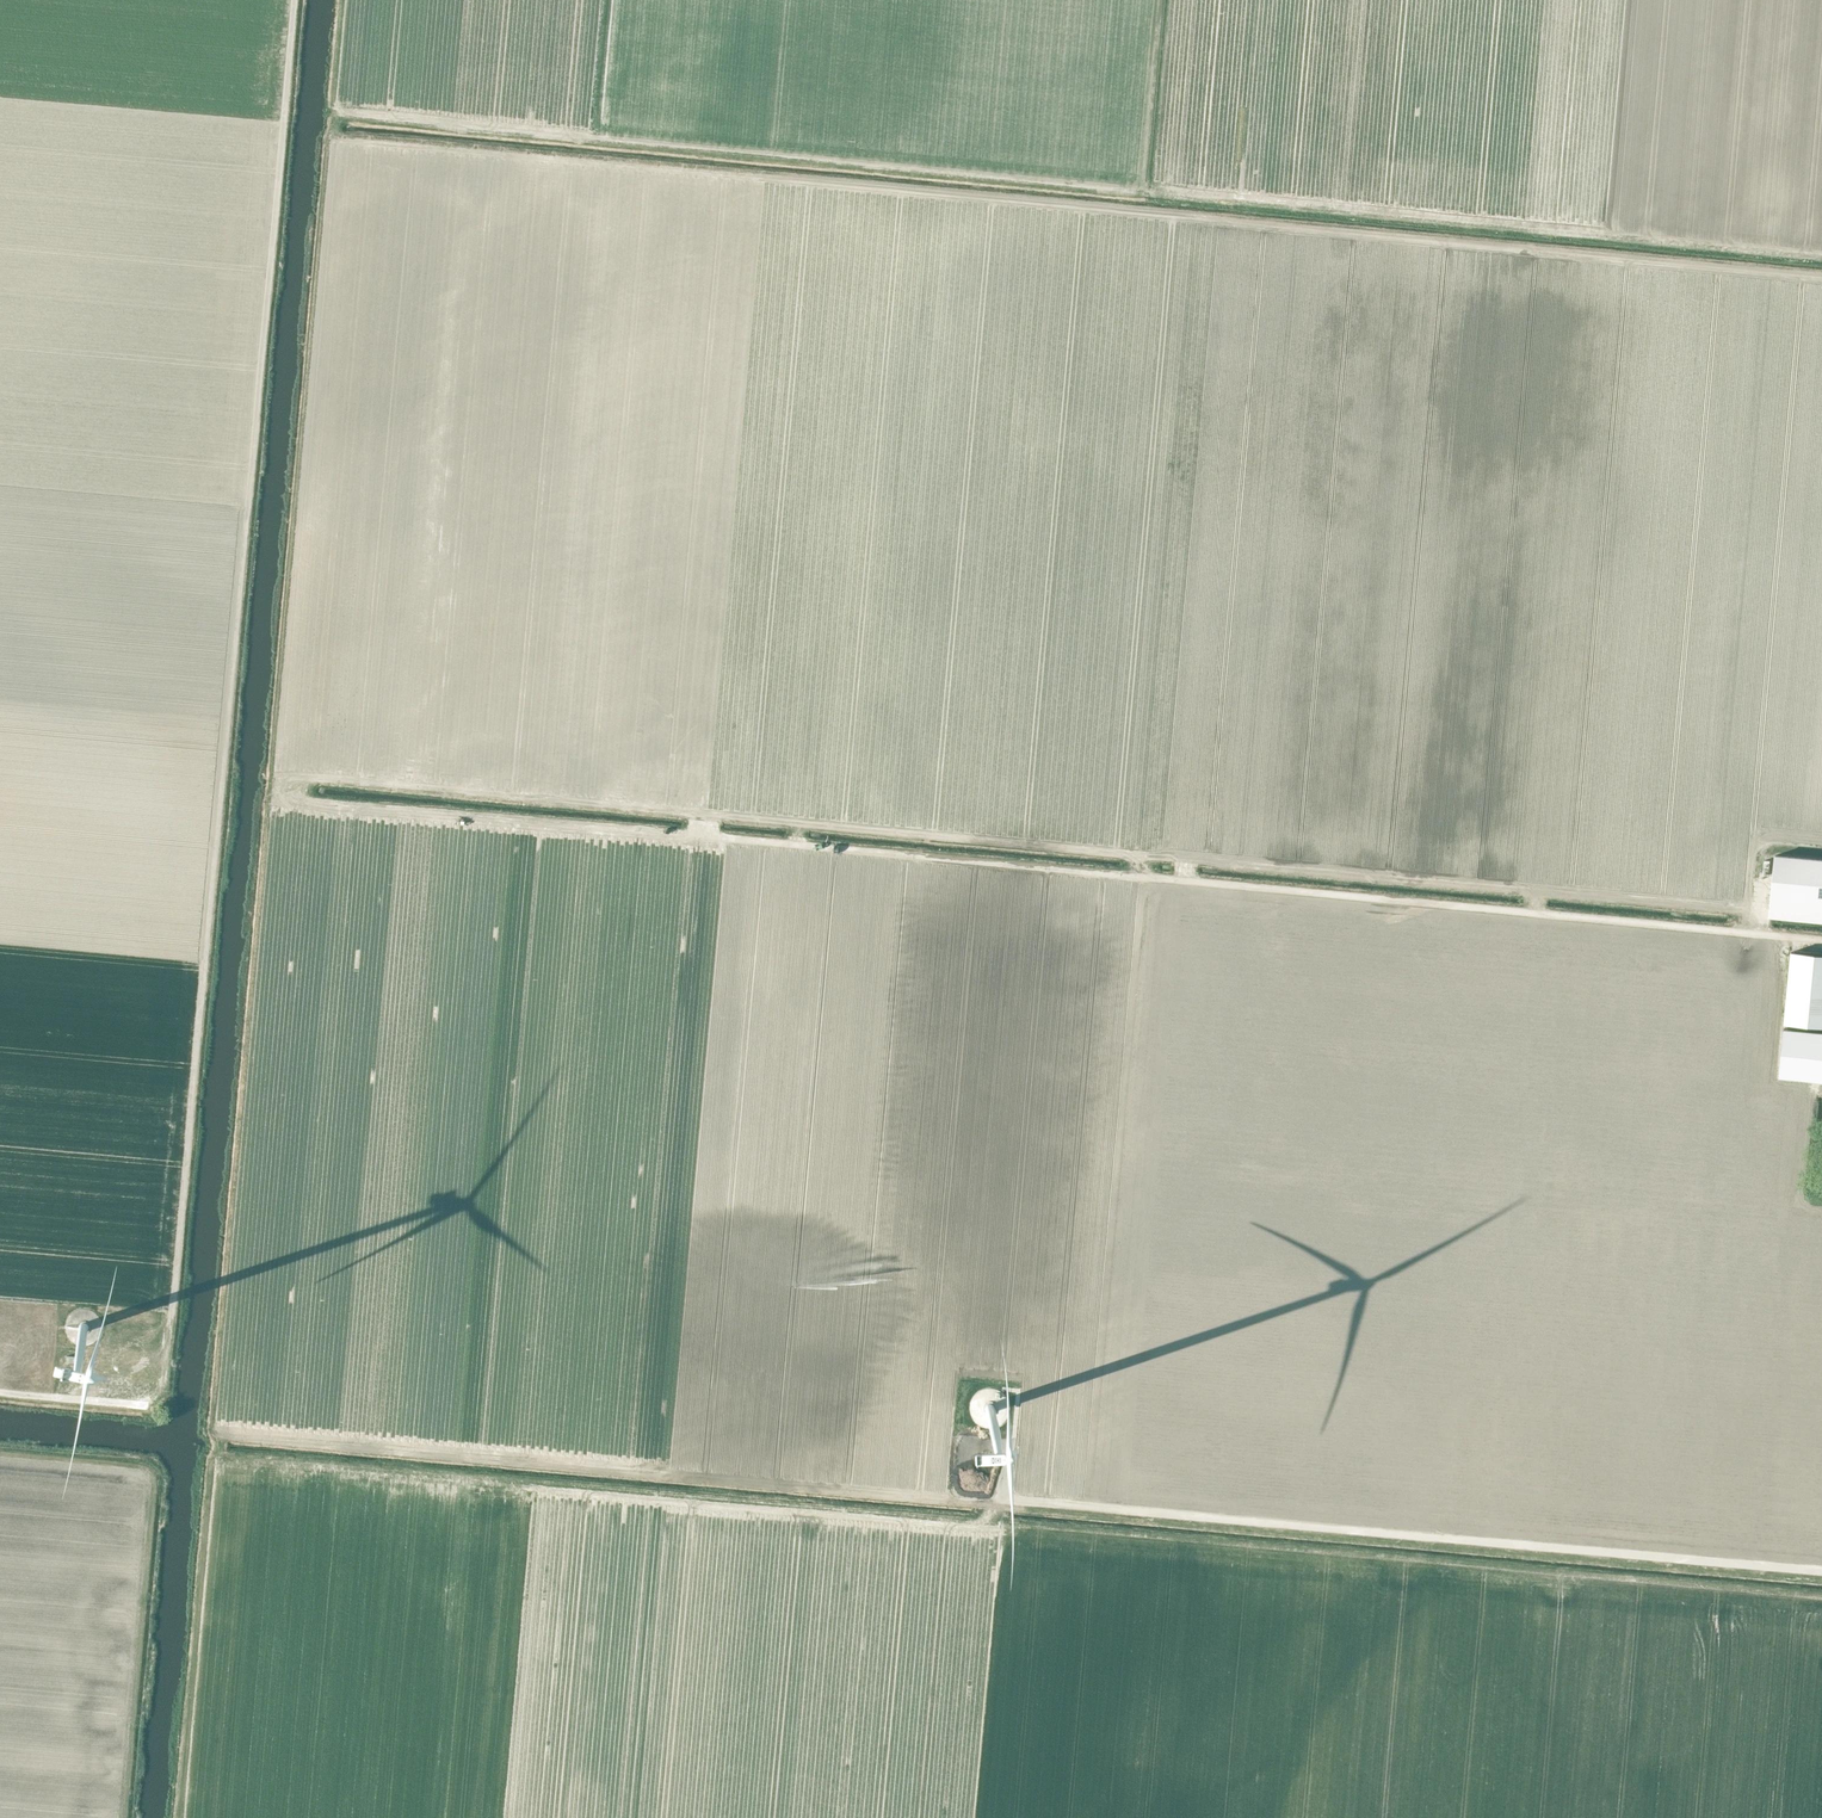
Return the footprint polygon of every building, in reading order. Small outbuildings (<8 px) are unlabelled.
[(1771,903),(1821,908),(1821,858),(1775,854),(1774,868),(1771,903)] [(1791,952),(1785,1023),(1821,1026),(1821,955),(1791,952)] [(1779,1076),(1821,1080),(1821,1032),(1784,1028),(1779,1076)] [(79,1328),(79,1329),(79,1330),(80,1331),(80,1332),(81,1332),(81,1333),(82,1333),(83,1333),(84,1333),(85,1333),(86,1333),(87,1333),(87,1332),(88,1332),(88,1331),(88,1330),(89,1330),(89,1329),(89,1328),(88,1327),(88,1326),(87,1325),(86,1325),(86,1324),(85,1324),(84,1324),(83,1324),(82,1324),(81,1325),(80,1325),(80,1326),(80,1327),(79,1327),(79,1328)] [(983,1406),(983,1407),(983,1408),(983,1409),(983,1410),(984,1410),(984,1411),(985,1412),(986,1412),(986,1413),(987,1413),(988,1413),(989,1414),(990,1414),(991,1414),(992,1413),(993,1413),(994,1412),(995,1412),(995,1411),(996,1411),(996,1410),(997,1409),(997,1408),(997,1407),(997,1406),(997,1405),(997,1404),(996,1404),(996,1403),(996,1402),(995,1402),(995,1401),(994,1401),(993,1400),(992,1400),(991,1399),(990,1399),(989,1399),(988,1400),(987,1400),(986,1400),(986,1401),(985,1401),(984,1402),(984,1403),(983,1404),(983,1405),(983,1406)]
